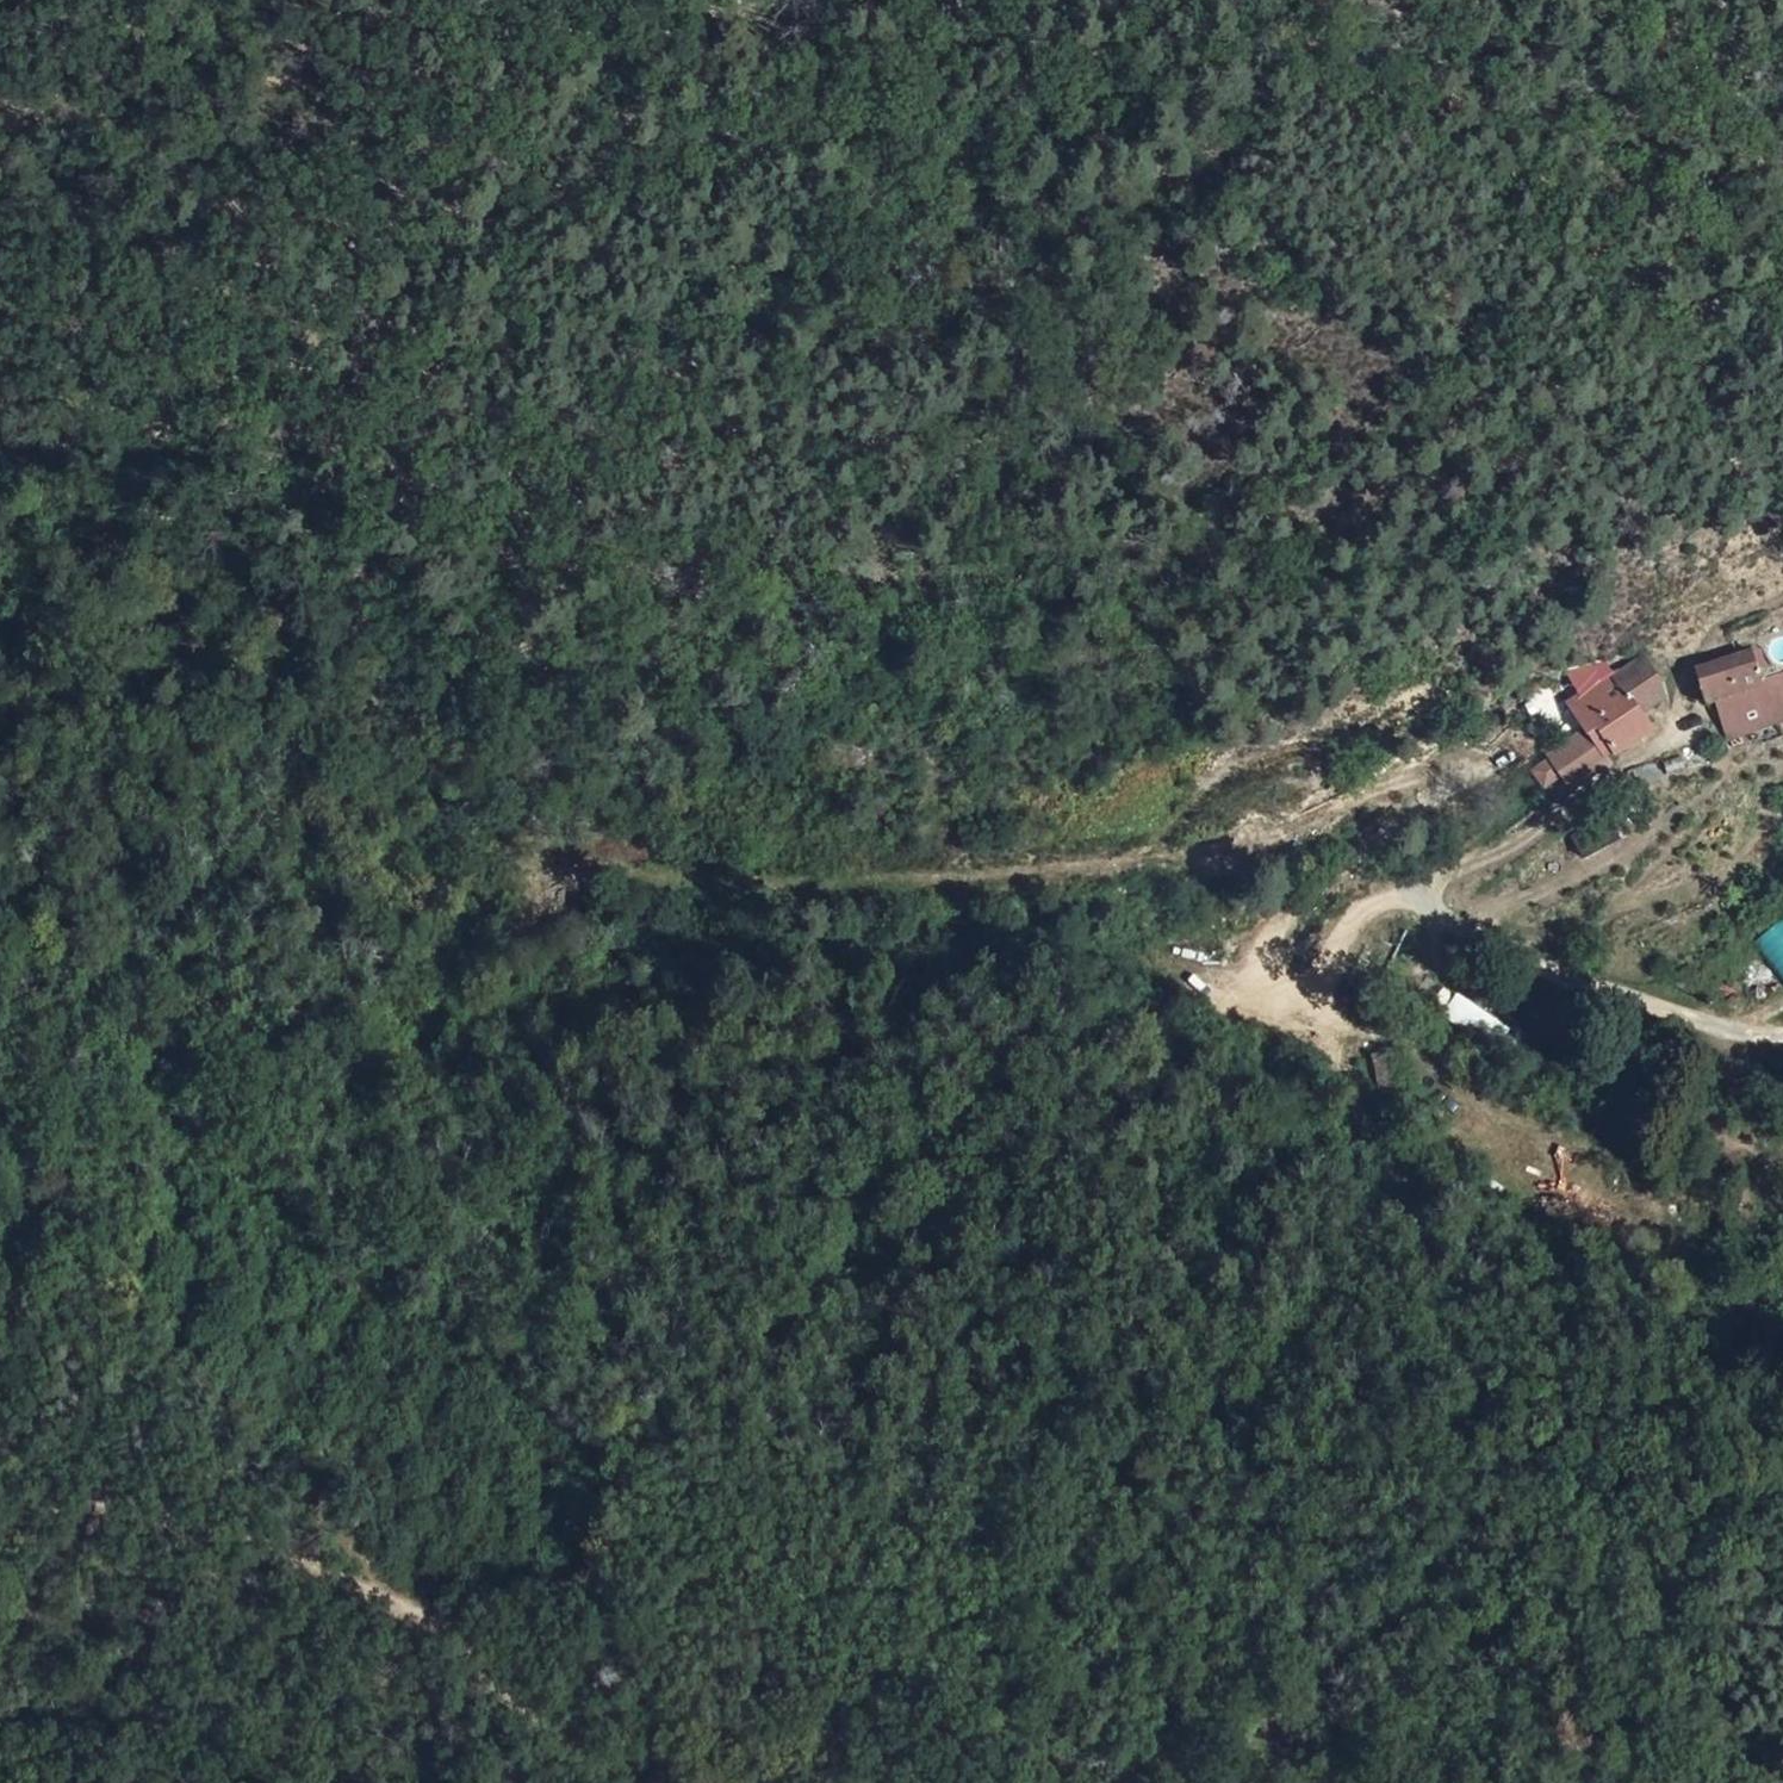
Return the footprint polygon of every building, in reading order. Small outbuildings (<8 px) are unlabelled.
[(1738,734),(1782,718),(1782,671),(1768,673),(1758,647),(1702,666),(1702,668),(1697,672),(1701,682),(1709,680),(1715,698),(1724,697),(1738,734)] [(1600,758),(1655,723),(1646,709),(1672,692),(1666,680),(1650,654),(1586,693),(1584,690),(1572,698),(1590,725),(1535,761),(1547,779),(1564,768),(1572,780),(1602,761),(1600,758)] [(1751,940),(1780,985),(1782,983),(1782,919),(1751,940)] [(1455,996),(1447,1010),(1483,1031),(1491,1017),(1455,996)]
